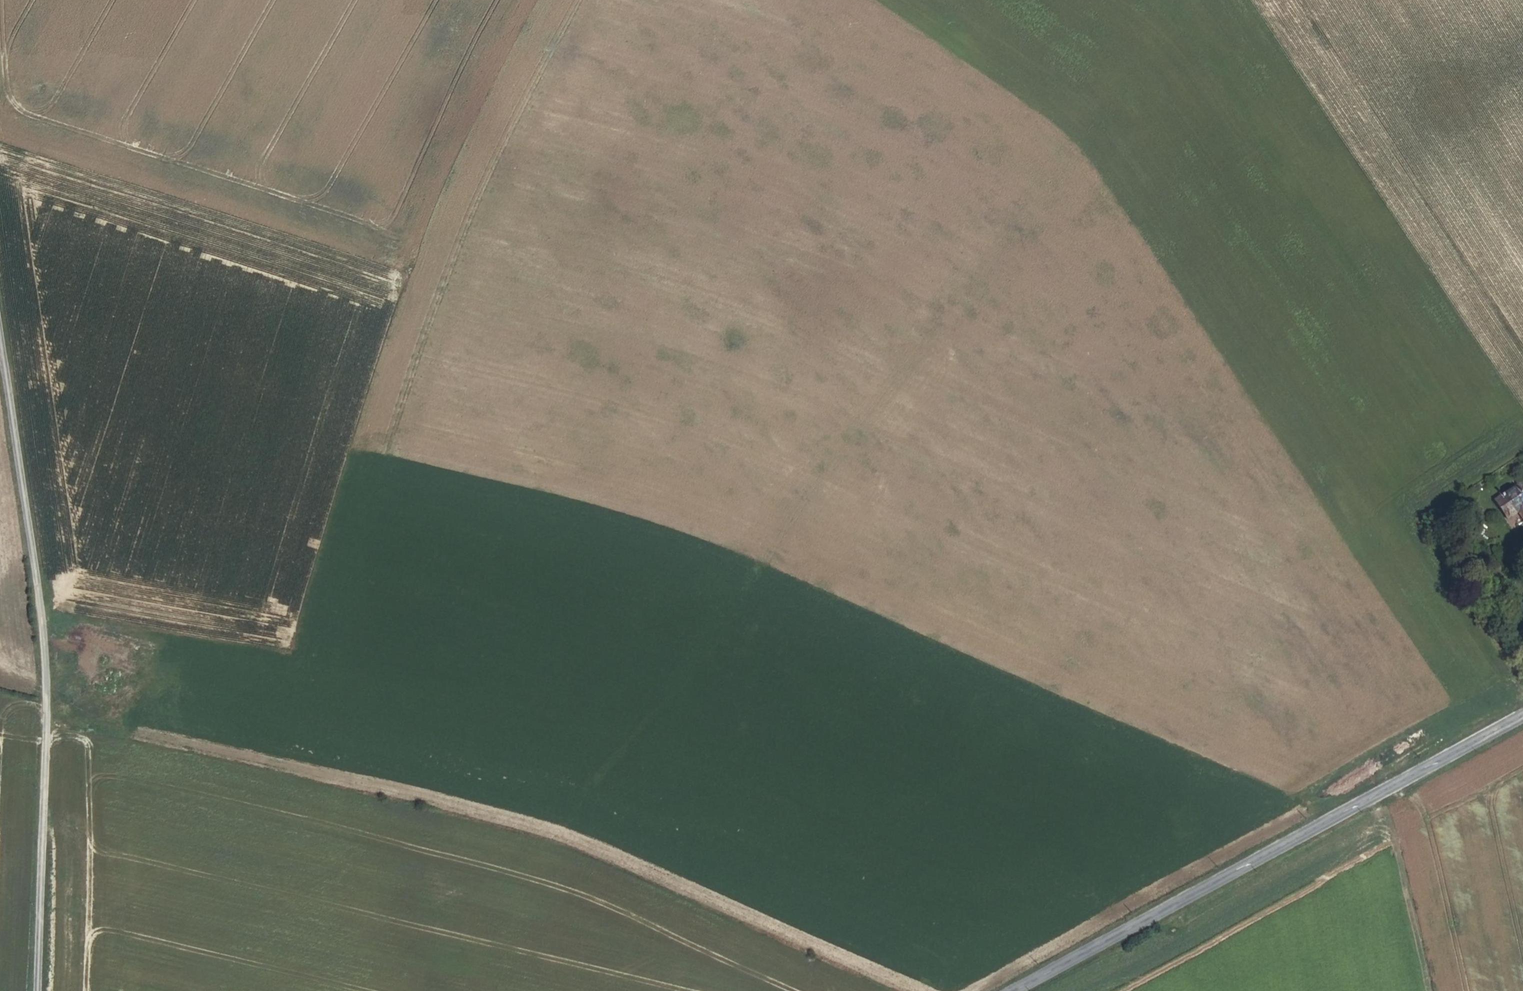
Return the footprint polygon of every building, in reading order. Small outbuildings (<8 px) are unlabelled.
[(1522,511),(1522,495),(1522,494),(1507,505),(1498,490),(1477,503),(1490,524),(1500,517),(1506,527),(1518,519),(1516,515),(1522,511)]
